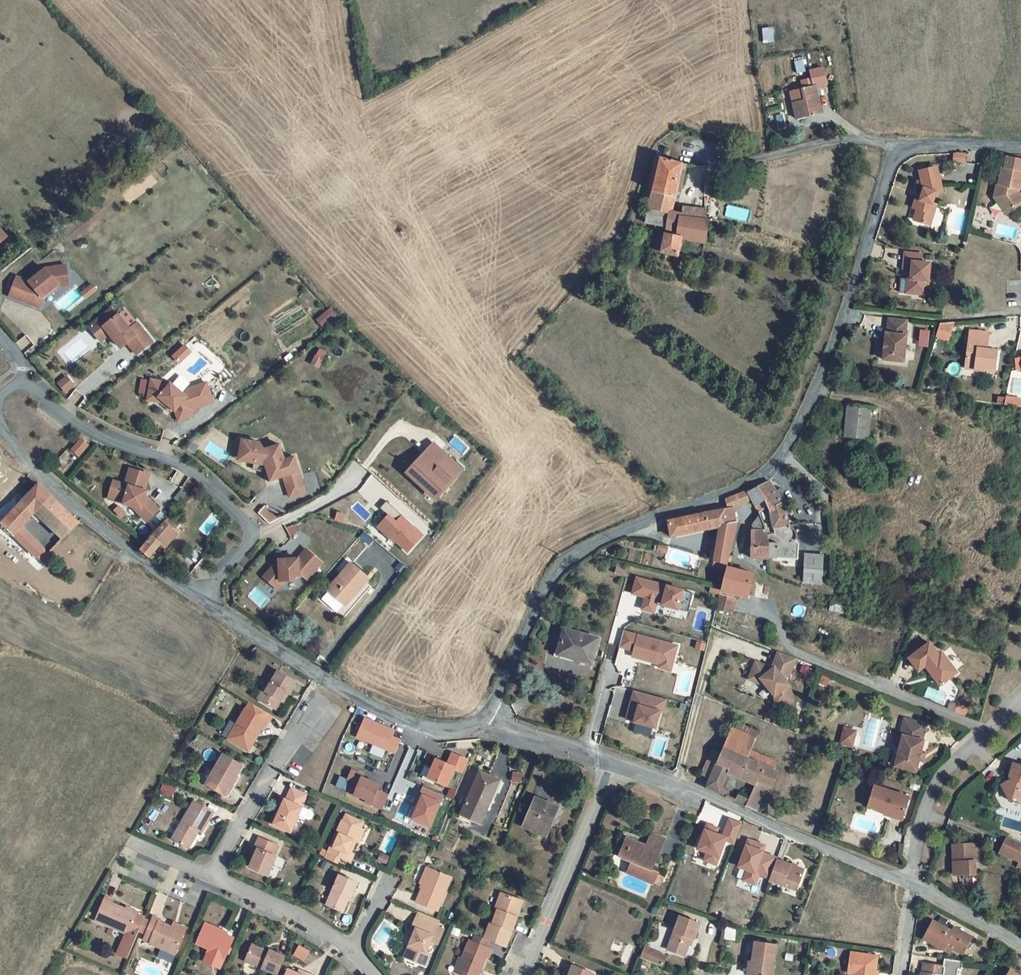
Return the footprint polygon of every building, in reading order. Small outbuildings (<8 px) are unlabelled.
[(821,92),(810,93),(811,103),(810,103),(812,115),(802,117),(804,132),(828,128),(824,100),(822,101),(821,92)] [(711,240),(708,239),(708,228),(679,223),(684,189),(688,190),(689,184),(685,183),(687,174),(664,170),(663,178),(659,178),(648,242),(666,245),(663,258),(657,257),(654,271),(680,275),(683,258),(708,262),(711,240)] [(969,171),(961,171),(961,179),(968,179),(969,171)] [(1015,175),(1012,186),(1010,186),(1006,202),(1005,202),(1002,214),(1008,216),(1004,222),(1011,232),(1019,228),(1018,228),(1020,225),(1020,177),(1015,175)] [(947,208),(944,184),(927,185),(929,204),(921,211),(917,210),(914,218),(918,220),(915,228),(922,230),(921,233),(931,237),(938,217),(934,216),(940,208),(947,208)] [(717,195),(708,196),(708,206),(717,206),(717,195)] [(30,282),(16,278),(7,300),(39,311),(43,301),(58,288),(68,288),(66,266),(45,270),(30,282)] [(929,270),(911,268),(909,283),(917,284),(915,308),(932,311),(937,278),(928,278),(929,270)] [(330,307),(315,320),(324,330),(339,318),(330,307)] [(152,341),(136,322),(129,329),(117,314),(116,315),(111,308),(94,322),(100,329),(103,326),(109,334),(120,347),(126,342),(129,340),(139,352),(152,341)] [(100,329),(94,322),(88,326),(100,341),(109,334),(103,326),(100,329)] [(938,322),(936,338),(949,340),(952,324),(938,322)] [(910,338),(892,336),(890,353),(889,353),(886,380),(907,383),(910,355),(909,354),(910,338)] [(129,340),(126,342),(136,354),(139,352),(129,340)] [(957,341),(944,342),(940,354),(952,358),(957,341)] [(316,349),(312,365),(319,367),(324,351),(316,349)] [(990,353),(971,350),(966,388),(985,391),(985,387),(995,388),(998,370),(987,369),(990,353)] [(66,377),(58,383),(66,393),(74,386),(66,377)] [(170,382),(151,379),(148,394),(159,396),(173,408),(175,410),(178,420),(193,415),(192,409),(213,402),(206,382),(189,388),(184,393),(170,382)] [(159,396),(148,394),(147,399),(161,401),(171,410),(173,408),(159,396)] [(1020,408),(1020,398),(1005,396),(1004,405),(1020,408)] [(869,433),(845,430),(842,461),(858,463),(857,471),(871,473),(872,464),(867,464),(869,433)] [(78,458),(89,445),(80,437),(69,450),(78,458)] [(305,494),(295,455),(284,459),(280,443),(261,448),(260,441),(239,439),(236,464),(263,467),(267,483),(279,480),(283,480),(288,498),(305,494)] [(433,441),(403,473),(435,502),(465,470),(433,441)] [(109,494),(124,499),(123,504),(140,509),(142,511),(139,514),(145,521),(149,518),(157,510),(144,496),(146,491),(143,491),(148,475),(129,469),(124,485),(113,481),(109,494)] [(756,497),(761,504),(763,509),(757,512),(756,555),(799,555),(798,534),(783,497),(769,480),(762,484),(726,500),(730,510),(669,518),(670,522),(666,523),(667,532),(670,531),(671,535),(721,530),(713,558),(727,562),(736,527),(734,508),(756,497)] [(39,484),(2,523),(37,557),(44,550),(43,548),(21,527),(35,512),(52,528),(68,511),(39,484)] [(124,499),(109,494),(108,499),(123,504),(124,499)] [(385,501),(381,508),(395,519),(400,513),(385,501)] [(271,524),(276,517),(264,507),(258,514),(271,524)] [(79,522),(68,511),(52,528),(63,539),(79,522)] [(376,526),(406,555),(424,535),(401,514),(395,520),(388,513),(376,526)] [(162,546),(162,547),(166,550),(178,537),(172,532),(178,525),(170,519),(153,538),(162,546)] [(58,544),(52,538),(43,548),(44,550),(49,554),(58,544)] [(142,552),(150,559),(162,547),(162,546),(153,538),(142,552)] [(299,542),(264,580),(279,593),(297,573),(306,582),(323,563),(299,542)] [(49,554),(44,550),(37,557),(42,561),(49,554)] [(194,552),(187,559),(195,566),(201,558),(194,552)] [(824,555),(805,554),(804,582),(823,583),(824,555)] [(626,576),(628,567),(618,564),(616,574),(626,576)] [(754,571),(726,564),(716,606),(733,611),(737,597),(742,598),(743,591),(749,592),(754,571)] [(693,592),(636,576),(632,592),(645,596),(642,608),(653,611),(657,597),(663,599),(662,604),(678,608),(680,600),(690,602),(693,592)] [(329,615),(346,630),(352,623),(350,621),(367,602),(351,589),(329,615)] [(680,600),(678,608),(688,611),(690,602),(680,600)] [(575,659),(590,663),(596,640),(564,631),(559,651),(576,655),(575,659)] [(621,646),(635,650),(633,656),(656,662),(657,659),(674,664),(679,645),(625,631),(621,646)] [(937,657),(927,645),(907,660),(917,672),(923,667),(938,687),(955,674),(939,654),(937,657)] [(784,679),(789,675),(796,659),(778,652),(772,666),(774,668),(770,671),(767,667),(755,662),(750,675),(760,679),(766,687),(774,696),(775,704),(791,702),(788,685),(784,679)] [(657,659),(656,662),(661,664),(660,667),(672,670),(674,664),(657,659)] [(296,681),(278,671),(271,683),(269,681),(264,690),(266,692),(261,700),(276,709),(281,700),(286,692),(288,694),(296,681)] [(760,679),(750,675),(748,679),(766,687),(760,679)] [(631,705),(633,706),(631,711),(630,711),(627,721),(635,723),(635,724),(656,730),(660,714),(663,714),(667,701),(635,692),(631,705)] [(228,739),(242,747),(248,751),(258,736),(261,729),(264,731),(272,716),(250,703),(246,709),(228,739)] [(926,725),(904,719),(901,736),(903,736),(895,766),(916,772),(924,741),(922,741),(926,725)] [(402,726),(394,722),(388,737),(396,740),(402,726)] [(961,727),(954,724),(952,731),(958,734),(961,727)] [(856,731),(844,728),(841,743),(853,746),(856,731)] [(781,773),(747,759),(755,740),(731,730),(705,788),(727,797),(736,777),(755,785),(746,806),(765,813),(781,773)] [(453,768),(464,772),(469,757),(450,751),(447,760),(433,755),(425,778),(447,785),(453,768)] [(243,766),(224,754),(206,784),(224,795),(231,782),(233,783),(243,766)] [(1013,761),(1009,776),(1013,778),(1013,779),(1001,784),(1007,800),(1016,797),(1020,798),(1020,763),(1013,761)] [(339,775),(334,787),(383,806),(388,792),(377,788),(380,780),(350,768),(346,778),(339,775)] [(482,825),(502,780),(480,770),(462,810),(459,815),(482,825)] [(172,795),(175,786),(163,782),(160,790),(172,795)] [(233,783),(231,782),(224,795),(228,798),(236,785),(233,783)] [(422,785),(409,818),(430,826),(443,794),(422,785)] [(909,797),(875,786),(867,807),(891,815),(893,810),(904,814),(909,797)] [(285,800),(274,825),(291,832),(298,816),(308,821),(312,819),(314,815),(312,812),(302,807),(301,807),(306,795),(291,788),(286,800),(285,800)] [(555,819),(561,807),(535,796),(521,827),(543,837),(552,818),(555,819)] [(213,812),(194,801),(172,838),(188,848),(199,830),(202,832),(213,812)] [(355,841),(361,829),(360,829),(363,823),(346,815),(343,821),(342,820),(328,851),(325,858),(337,863),(340,856),(351,861),(354,854),(351,852),(355,841)] [(718,828),(707,824),(702,837),(701,837),(696,848),(707,852),(704,860),(716,865),(725,840),(735,844),(742,824),(729,819),(723,836),(716,834),(718,828)] [(364,830),(361,829),(355,841),(358,843),(364,830)] [(665,839),(651,833),(646,846),(626,837),(618,856),(631,862),(627,872),(654,884),(660,886),(662,880),(656,878),(658,873),(652,870),(665,839)] [(255,856),(250,867),(268,875),(276,857),(273,855),(277,845),(259,837),(255,848),(258,849),(255,856)] [(1019,844),(1006,838),(1000,852),(1012,858),(1019,844)] [(777,858),(763,853),(764,848),(757,846),(758,843),(749,840),(738,868),(747,871),(743,882),(755,886),(759,876),(769,880),(777,859),(777,858)] [(973,844),(952,846),(954,875),(975,874),(973,844)] [(1012,858),(1020,862),(1020,845),(1019,844),(1012,858)] [(777,859),(769,880),(797,891),(804,869),(777,859)] [(422,884),(428,868),(424,867),(418,883),(422,884)] [(435,910),(449,877),(428,868),(422,884),(415,902),(435,910)] [(327,905),(344,912),(350,897),(352,898),(358,882),(339,875),(327,905)] [(520,900),(503,894),(492,925),(512,932),(518,917),(514,916),(520,900)] [(105,897),(95,920),(126,934),(117,954),(127,959),(145,918),(138,915),(125,910),(111,904),(113,901),(105,897)] [(523,901),(520,900),(514,916),(518,917),(523,901)] [(694,939),(699,923),(680,916),(679,918),(672,916),(667,930),(674,932),(667,950),(684,956),(691,938),(694,939)] [(160,920),(153,917),(151,923),(146,934),(144,939),(150,942),(149,944),(175,954),(184,933),(171,928),(159,922),(160,920)] [(436,927),(416,918),(412,928),(416,929),(413,937),(409,945),(413,947),(408,959),(426,966),(430,954),(426,952),(431,941),(437,944),(443,930),(436,927)] [(139,931),(146,934),(151,923),(144,920),(139,931)] [(219,927),(206,920),(197,941),(209,946),(207,951),(208,951),(205,959),(221,966),(224,958),(225,959),(235,936),(227,932),(218,928),(219,927)] [(933,921),(924,939),(943,949),(945,945),(962,954),(972,937),(954,927),(952,931),(933,921)] [(735,939),(735,930),(724,930),(724,939),(735,939)] [(476,935),(473,942),(487,948),(490,941),(476,935)] [(470,940),(456,973),(462,974),(479,974),(487,957),(489,958),(492,950),(487,948),(473,942),(470,940)] [(776,945),(755,942),(752,962),(755,963),(753,974),(772,974),(776,945)] [(278,974),(286,955),(270,948),(270,950),(253,943),(245,959),(278,974)] [(633,947),(627,944),(620,962),(626,964),(633,947)] [(409,945),(404,957),(408,959),(413,947),(409,945)] [(945,945),(943,949),(960,958),(962,954),(945,945)] [(666,956),(645,947),(640,957),(662,966),(666,956)] [(851,952),(848,974),(854,974),(875,974),(875,970),(878,956),(851,952)] [(597,972),(576,963),(571,974),(596,974),(597,972)] [(921,974),(944,974),(945,967),(923,964),(921,974)]
